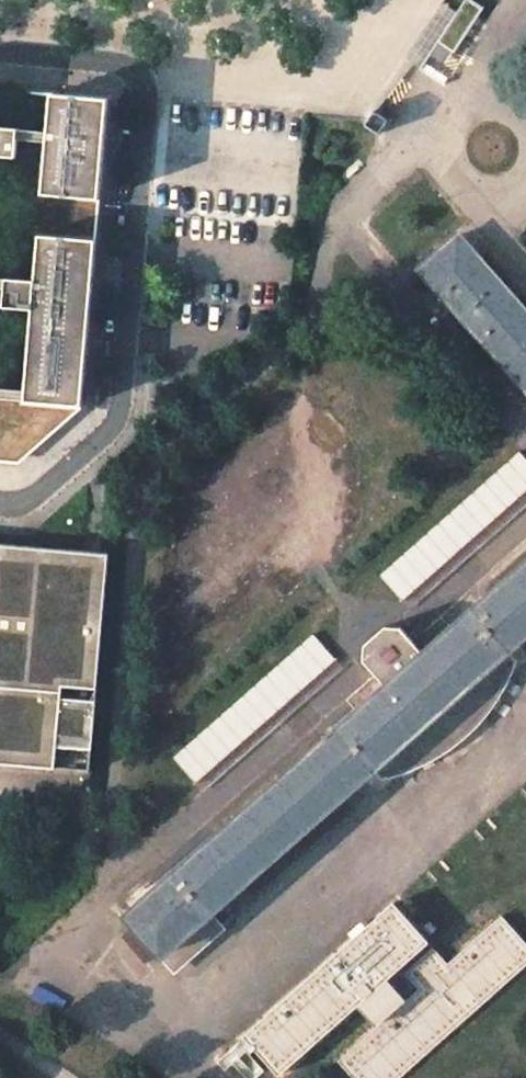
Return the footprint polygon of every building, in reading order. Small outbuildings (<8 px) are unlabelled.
[(0,88),(0,464),(16,465),(82,408),(109,98),(0,88)] [(458,235),(419,270),(525,390),(525,312),(458,235)] [(525,492),(525,458),(519,451),(379,575),(402,601),(525,492)] [(402,601),(408,608),(525,504),(525,492),(402,601)] [(89,771),(109,553),(0,543),(0,763),(89,771)] [(470,730),(478,721),(489,703),(504,676),(511,666),(512,662),(511,659),(525,647),(525,563),(452,628),(424,653),(413,641),(402,626),(387,625),(365,643),(364,660),(375,674),(386,686),(358,712),(128,915),(136,924),(123,935),(147,962),(158,951),(175,969),(215,934),(203,919),(378,768),(388,775),(398,770),(431,756),(442,751),(453,745),(461,739),(470,730)] [(424,653),(452,628),(442,616),(413,641),(424,653)] [(195,784),(336,659),(313,633),(172,758),(195,784)] [(336,659),(195,784),(201,791),(342,667),(336,659)] [(386,686),(375,674),(347,699),(358,712),(386,686)] [(246,1035),(280,1074),(363,1001),(383,1023),(340,1060),(357,1077),(400,1077),(525,965),(525,942),(502,916),(448,963),(434,947),(405,972),(421,990),(408,1001),(387,979),(429,941),(394,902),(246,1035)]
